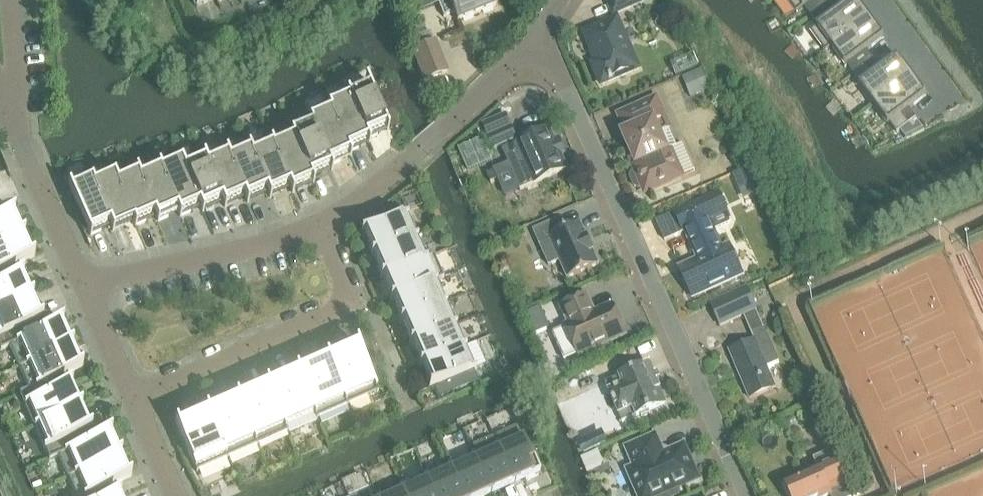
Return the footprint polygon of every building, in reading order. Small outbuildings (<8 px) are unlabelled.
[(494,0),(444,0),(437,3),(443,17),(454,13),(457,22),(497,6),(494,0)] [(643,0),(608,0),(614,15),(644,2),(643,0)] [(797,13),(805,8),(812,17),(831,3),(829,0),(787,0),(797,13)] [(870,19),(856,0),(838,13),(831,3),(812,17),(819,27),(811,33),(825,52),(870,19)] [(639,69),(619,22),(618,19),(584,34),(597,62),(592,64),(594,68),(594,72),(594,73),(595,77),(598,80),(600,81),(602,85),(639,69)] [(867,51),(884,38),(870,19),(825,52),(826,53),(832,48),(845,67),(847,66),(854,76),(874,61),(867,51)] [(447,73),(435,42),(412,51),(424,81),(447,73)] [(874,106),(913,77),(898,58),(881,71),(874,61),(854,76),(861,85),(860,86),(874,106)] [(702,71),(683,79),(691,97),(710,90),(702,71)] [(909,109),(927,97),(913,77),(874,106),(888,125),(890,124),(897,134),(917,120),(909,109)] [(389,131),(366,80),(365,81),(368,88),(349,97),(348,93),(346,94),(349,102),(368,144),(368,145),(370,144),(368,139),(387,131),(389,131)] [(677,147),(656,101),(621,117),(629,135),(625,136),(638,165),(634,167),(637,173),(633,175),(631,179),(635,187),(639,189),(643,187),(646,193),(685,175),(695,171),(683,144),(677,147)] [(368,144),(349,102),(331,110),(329,107),(328,108),(331,115),(350,158),(351,157),(349,153),(368,144)] [(403,124),(398,113),(387,118),(392,129),(403,124)] [(350,158),(331,115),(312,124),(311,120),(309,121),(312,129),(330,168),(331,171),(333,171),(331,166),(350,158)] [(516,139),(508,121),(506,115),(484,125),(494,149),(516,139)] [(330,168),(312,129),(293,137),(292,133),(290,134),(294,142),(311,181),(313,185),(314,184),(311,176),(330,168)] [(564,172),(554,148),(558,147),(550,130),(517,144),(535,184),(564,172)] [(311,181),(294,142),(275,150),(271,142),(270,143),(271,147),(289,186),(292,194),(294,193),(292,190),(311,181)] [(289,186),(271,147),(252,155),(249,147),(247,148),(249,151),(266,191),(270,198),(271,198),(270,194),(289,186)] [(266,191),(249,151),(230,160),(227,152),(225,153),(226,156),(244,196),(247,203),(249,202),(248,199),(266,191)] [(244,196),(226,156),(208,164),(204,157),(202,158),(204,161),(221,200),(225,208),(226,207),(225,204),(244,196)] [(221,200),(204,161),(185,169),(182,162),(180,162),(182,166),(200,208),(202,213),(204,212),(202,209),(221,200)] [(200,208),(182,166),(163,174),(159,166),(158,167),(159,170),(178,213),(180,217),(182,217),(181,216),(200,208)] [(178,213),(159,170),(140,179),(137,171),(135,172),(137,175),(156,217),(158,222),(159,222),(159,221),(178,213)] [(156,217),(137,175),(118,183),(114,176),(113,176),(114,180),(132,219),(135,227),(137,226),(156,217)] [(132,219),(114,180),(95,188),(92,180),(91,181),(92,184),(111,227),(113,232),(114,231),(113,228),(132,219)] [(111,227),(92,184),(73,193),(70,185),(68,186),(90,236),(92,236),(92,235),(111,227)] [(742,276),(729,246),(723,249),(714,228),(728,222),(730,218),(719,193),(656,222),(665,241),(684,233),(697,261),(680,269),(693,298),(742,276)] [(11,215),(15,213),(14,212),(0,218),(0,245),(24,235),(24,234),(21,235),(11,215)] [(417,236),(408,216),(408,214),(360,235),(361,236),(364,235),(373,255),(370,257),(370,258),(417,236)] [(359,224),(363,234),(378,227),(374,217),(359,224)] [(562,232),(557,221),(534,231),(549,266),(560,262),(568,279),(599,265),(593,251),(594,251),(588,238),(587,238),(581,224),(562,232)] [(34,257),(34,256),(30,257),(21,237),(25,235),(24,235),(0,245),(0,280),(2,284),(24,275),(19,264),(34,257)] [(426,258),(417,238),(418,237),(417,236),(370,258),(371,258),(374,257),(383,277),(380,279),(380,280),(434,255),(426,258)] [(390,302),(443,277),(434,257),(434,255),(380,280),(384,279),(393,299),(389,301),(390,302)] [(20,277),(24,275),(2,284),(0,280),(0,311),(30,298),(33,297),(33,295),(29,297),(20,277)] [(446,302),(437,282),(444,279),(443,277),(390,302),(393,301),(402,321),(399,323),(399,324),(446,302)] [(757,310),(752,300),(747,288),(711,305),(721,327),(757,310)] [(626,335),(613,306),(594,314),(587,297),(562,308),(570,325),(566,327),(579,356),(595,349),(597,353),(600,354),(610,350),(612,346),(610,342),(626,335)] [(43,318),(42,317),(39,319),(30,298),(0,311),(0,350),(26,339),(21,328),(43,318)] [(455,324),(446,304),(447,303),(446,302),(399,324),(400,324),(403,323),(412,343),(409,345),(455,324)] [(60,325),(63,323),(62,322),(47,328),(43,318),(21,328),(26,339),(0,350),(0,351),(9,347),(18,367),(18,368),(73,345),(72,344),(69,345),(60,325)] [(418,367),(419,368),(422,367),(465,346),(456,326),(457,325),(456,324),(455,324),(409,345),(409,346),(413,345),(422,365),(418,367)] [(767,368),(779,363),(765,329),(752,334),(755,341),(730,352),(750,399),(775,388),(767,368)] [(378,393),(357,344),(355,344),(357,348),(339,355),(338,352),(327,357),(325,358),(327,361),(346,406),(347,407),(348,406),(348,405),(376,393),(377,393),(378,393)] [(67,374),(83,368),(82,366),(79,367),(70,347),(73,346),(73,345),(18,368),(19,369),(28,390),(19,394),(19,395),(45,383),(50,394),(72,384),(67,374)] [(476,369),(475,368),(466,346),(465,346),(422,367),(431,387),(428,389),(429,390),(450,381),(454,392),(480,380),(475,370),(476,369)] [(346,406),(327,361),(309,369),(308,366),(297,371),(297,370),(295,371),(297,374),(314,413),(317,420),(318,419),(318,418),(346,406)] [(665,405),(659,390),(655,392),(644,367),(607,383),(624,423),(641,415),(642,418),(650,414),(649,412),(665,405)] [(314,413),(297,374),(279,382),(278,379),(267,384),(267,383),(265,384),(267,388),(286,432),(287,433),(288,432),(285,425),(314,413)] [(78,407),(69,387),(72,385),(72,384),(50,394),(45,383),(19,395),(20,395),(24,404),(24,405),(24,406),(25,406),(33,425),(33,427),(34,426),(34,427),(82,406),(81,405),(78,407)] [(286,432),(267,388),(249,395),(248,392),(237,397),(235,397),(237,401),(256,446),(257,446),(258,446),(258,445),(286,432)] [(822,410),(817,400),(809,404),(814,414),(822,410)] [(256,446),(237,401),(219,408),(218,405),(207,410),(206,410),(205,410),(207,414),(226,459),(227,459),(228,459),(228,458),(256,446)] [(70,438),(91,428),(91,427),(87,429),(84,421),(87,419),(81,407),(82,407),(82,406),(34,427),(44,448),(43,449),(44,450),(48,459),(74,448),(70,438)] [(226,459),(207,414),(189,422),(188,419),(177,423),(176,423),(175,424),(196,473),(198,472),(198,471),(226,459)] [(117,455),(108,435),(112,433),(111,432),(95,439),(91,429),(92,429),(91,428),(70,438),(74,448),(48,459),(48,460),(49,461),(58,457),(67,478),(66,478),(121,454),(117,455)] [(539,473),(523,437),(501,446),(499,440),(495,442),(498,448),(499,447),(514,481),(525,476),(526,479),(535,475),(539,473)] [(684,448),(671,453),(669,453),(669,454),(661,451),(661,450),(660,449),(655,438),(628,450),(636,468),(629,472),(640,495),(658,495),(697,479),(684,448)] [(499,447),(498,448),(477,457),(475,451),(471,452),(474,458),(475,458),(490,492),(501,487),(502,489),(511,485),(515,484),(514,481),(499,447)] [(847,464),(838,468),(830,451),(813,459),(818,471),(816,472),(815,469),(800,476),(802,478),(783,486),(787,495),(829,495),(830,495),(858,495),(861,495),(847,464)] [(131,477),(130,476),(127,477),(118,457),(121,455),(121,454),(66,478),(67,479),(75,495),(87,495),(94,493),(95,495),(116,495),(120,494),(116,484),(131,477)] [(600,466),(595,455),(583,460),(589,471),(600,466)] [(490,492),(475,458),(474,458),(454,467),(451,461),(448,463),(450,469),(451,468),(464,495),(487,495),(488,495),(491,494),(490,492)] [(450,469),(430,478),(427,472),(424,473),(426,479),(428,479),(435,495),(464,495),(451,468),(450,469)] [(428,479),(426,479),(406,488),(403,482),(400,484),(403,490),(404,489),(407,495),(435,495),(428,479)]
